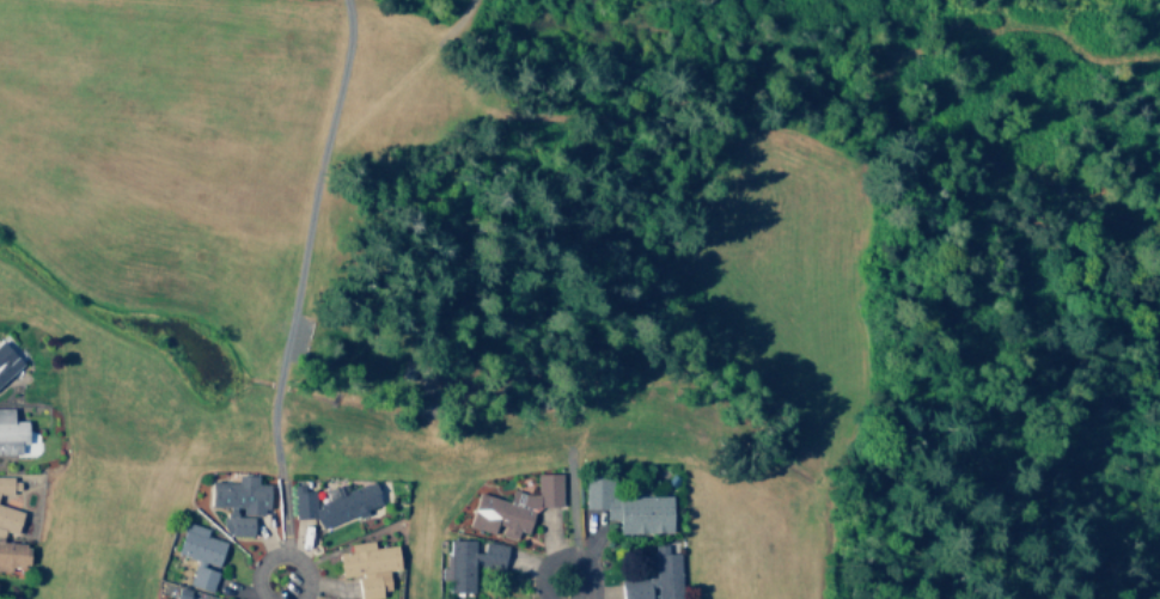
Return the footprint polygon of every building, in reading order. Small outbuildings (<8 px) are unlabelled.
[(21,362),(1,339),(0,339),(0,381),(21,362)] [(36,453),(35,430),(25,431),(25,420),(11,420),(11,407),(0,407),(0,454),(36,453)] [(476,492),(467,526),(492,533),(500,536),(513,540),(515,533),(527,533),(535,505),(557,505),(557,473),(534,473),(534,494),(527,494),(510,489),(506,500),(476,492)] [(208,481),(208,507),(222,508),(221,535),(250,535),(251,514),(265,514),(266,484),(255,483),(255,475),(235,474),(234,482),(208,481)] [(617,531),(669,532),(669,495),(611,494),(611,476),(584,475),(583,507),(604,507),(604,518),(617,518),(617,531)] [(14,493),(17,482),(0,478),(0,490),(14,493)] [(319,529),(355,513),(358,513),(379,504),(375,494),(374,488),(372,482),(365,482),(312,506),(311,490),(303,491),(300,484),(291,485),(293,518),(314,517),(319,529)] [(0,505),(0,536),(1,536),(2,530),(15,533),(21,510),(0,505)] [(224,542),(203,536),(205,528),(183,522),(175,553),(195,558),(187,586),(210,592),(224,542)] [(471,591),(472,565),(502,565),(503,543),(482,543),(481,552),(472,552),(472,539),(448,539),(448,555),(443,554),(443,566),(438,566),(438,579),(447,579),(446,591),(471,591)] [(340,577),(355,575),(358,598),(365,598),(381,597),(380,590),(389,589),(387,570),(399,568),(396,544),(372,547),(372,540),(348,543),(350,551),(337,552),(340,577)] [(28,542),(0,541),(0,565),(27,566),(28,542)] [(619,598),(680,598),(677,552),(665,553),(665,544),(652,545),(654,577),(618,579),(619,598)]
